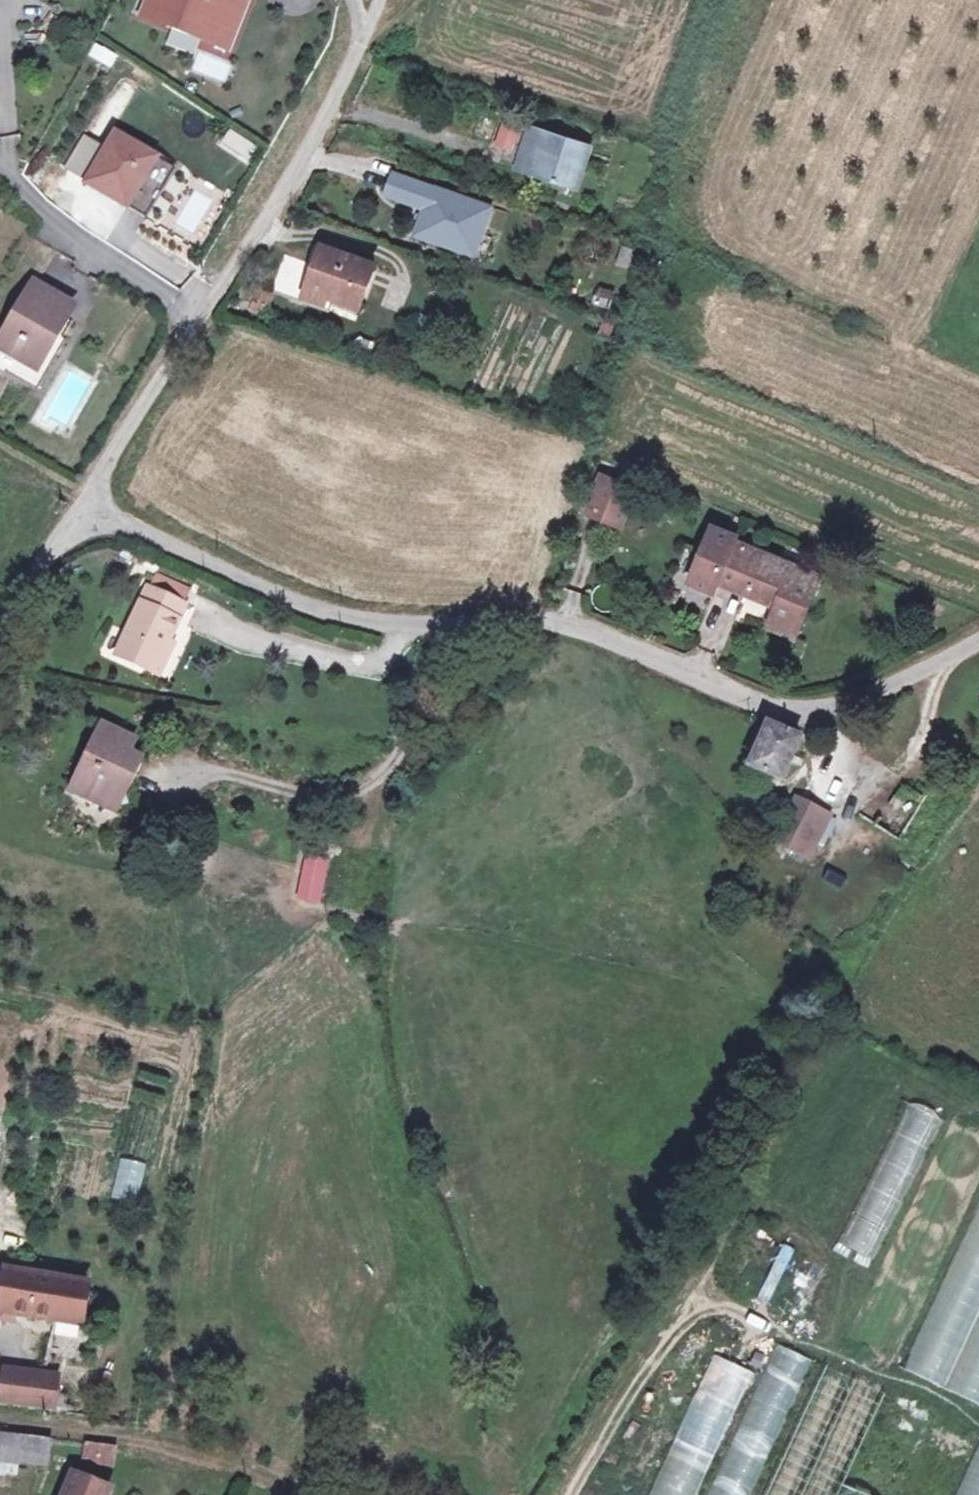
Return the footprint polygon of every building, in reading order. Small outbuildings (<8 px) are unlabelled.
[(143,21),(229,57),(253,0),(151,0),(143,21)] [(94,42),(86,56),(110,70),(118,55),(94,42)] [(501,123),(493,146),(512,152),(519,129),(501,123)] [(588,144),(529,125),(520,150),(534,156),(527,175),(570,191),(588,144)] [(163,172),(123,148),(113,164),(92,197),(92,198),(132,222),(163,172)] [(534,156),(520,150),(513,170),(527,175),(534,156)] [(92,197),(113,164),(94,152),(73,185),(92,197)] [(184,188),(166,177),(167,175),(163,172),(132,222),(136,225),(155,236),(184,188)] [(484,206),(389,172),(380,194),(419,208),(410,232),(468,253),(484,206)] [(637,249),(625,245),(619,267),(629,271),(637,249)] [(369,267),(307,246),(288,302),(303,307),(307,301),(323,307),(327,299),(355,309),(369,267)] [(611,307),(615,290),(597,286),(593,304),(611,307)] [(74,317),(39,299),(4,358),(38,377),(54,386),(75,350),(61,342),(74,317)] [(38,377),(31,390),(47,399),(54,386),(38,377)] [(622,500),(594,490),(584,519),(613,528),(622,500)] [(745,559),(749,546),(731,539),(733,533),(708,524),(685,582),(710,591),(714,579),(729,585),(740,557),(745,559)] [(818,574),(749,546),(745,559),(740,557),(729,585),(774,602),(767,623),(794,633),(818,574)] [(185,601),(150,587),(143,602),(178,615),(185,601)] [(178,615),(143,602),(117,672),(158,688),(171,656),(186,618),(178,615)] [(176,658),(171,656),(158,688),(164,690),(176,658)] [(126,732),(108,723),(76,787),(104,799),(113,781),(130,790),(147,753),(130,745),(126,732)] [(804,739),(771,723),(753,764),(784,780),(804,739)] [(130,790),(113,781),(104,799),(122,807),(130,790)] [(902,786),(898,799),(916,805),(920,792),(902,786)] [(815,804),(802,797),(780,836),(812,853),(826,827),(809,817),(815,804)] [(834,813),(815,804),(809,817),(826,827),(834,813)] [(323,863),(311,908),(327,912),(338,867),(323,863)] [(883,1127),(888,1129),(836,1254),(875,1270),(938,1115),(895,1098),(883,1127)] [(110,1197),(136,1204),(145,1165),(119,1159),(110,1197)] [(908,1374),(978,1402),(978,1193),(908,1374)] [(757,1295),(768,1301),(794,1251),(783,1246),(757,1295)] [(44,1274),(6,1267),(1,1307),(84,1322),(92,1281),(44,1274)] [(708,1494),(753,1494),(809,1358),(770,1343),(708,1494)] [(748,1369),(708,1354),(652,1494),(698,1494),(748,1369)] [(55,1381),(11,1377),(9,1398),(52,1403),(55,1381)] [(0,1430),(0,1460),(47,1466),(50,1436),(0,1430)] [(977,1438),(953,1494),(978,1494),(978,1439),(977,1438)] [(114,1444),(90,1441),(88,1462),(112,1464),(114,1444)] [(76,1473),(67,1494),(109,1494),(112,1487),(76,1473)]
